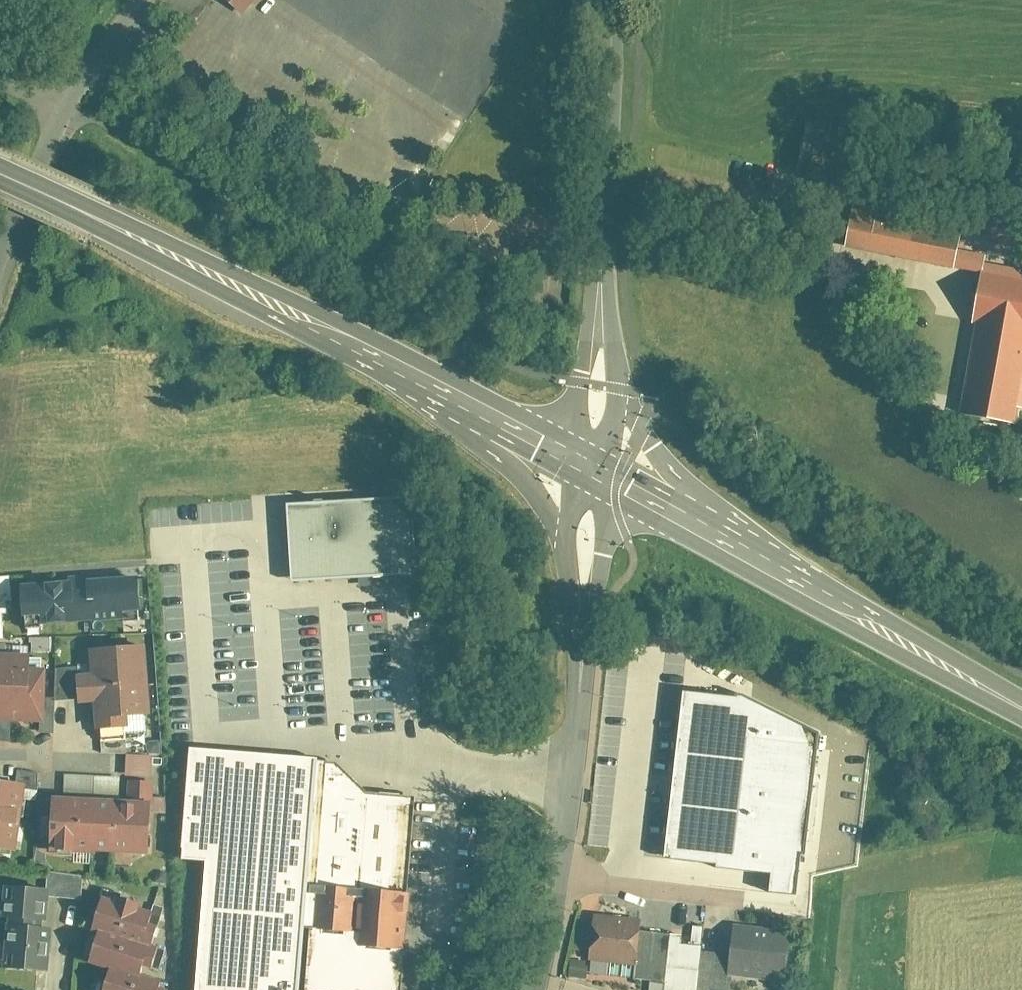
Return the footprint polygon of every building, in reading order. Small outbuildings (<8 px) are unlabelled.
[(245,18),(260,0),(224,0),(245,18)] [(854,203),(845,248),(955,269),(964,224),(854,203)] [(986,245),(1021,253),(1021,217),(994,211),(986,245)] [(983,272),(959,401),(1021,412),(1021,279),(983,272)] [(288,504),(292,567),(350,564),(351,576),(417,572),(412,496),(288,504)] [(351,576),(350,564),(292,567),(293,580),(351,576)] [(137,578),(23,586),(26,628),(42,627),(42,622),(123,616),(124,621),(140,620),(137,578)] [(97,731),(152,725),(145,650),(87,654),(97,731)] [(41,723),(46,662),(0,660),(0,721),(41,723)] [(676,858),(695,692),(684,691),(665,857),(676,858)] [(735,697),(695,692),(676,858),(716,863),(716,867),(772,874),(799,877),(802,855),(806,855),(820,732),(743,693),(736,693),(735,697)] [(315,754),(313,749),(192,738),(182,841),(209,844),(195,989),(293,989),(299,919),(315,754)] [(321,989),(397,989),(413,796),(369,792),(336,754),(315,753),(315,754),(299,919),(309,920),(303,989),(321,989)] [(22,784),(0,782),(0,855),(14,857),(22,784)] [(50,854),(149,859),(151,804),(49,801),(50,854)] [(797,895),(799,877),(772,874),(770,892),(797,895)] [(46,889),(4,885),(2,927),(44,931),(46,889)] [(161,914),(100,896),(89,924),(152,945),(161,914)] [(594,921),(589,963),(594,964),(593,974),(667,984),(666,989),(695,989),(699,952),(681,950),(682,940),(643,935),(641,927),(594,921)] [(0,971),(0,972),(44,977),(44,931),(2,927),(0,971)] [(789,934),(733,929),(728,977),(784,982),(789,934)] [(97,937),(84,963),(139,980),(150,953),(97,937)] [(103,989),(150,989),(106,979),(103,989)]
